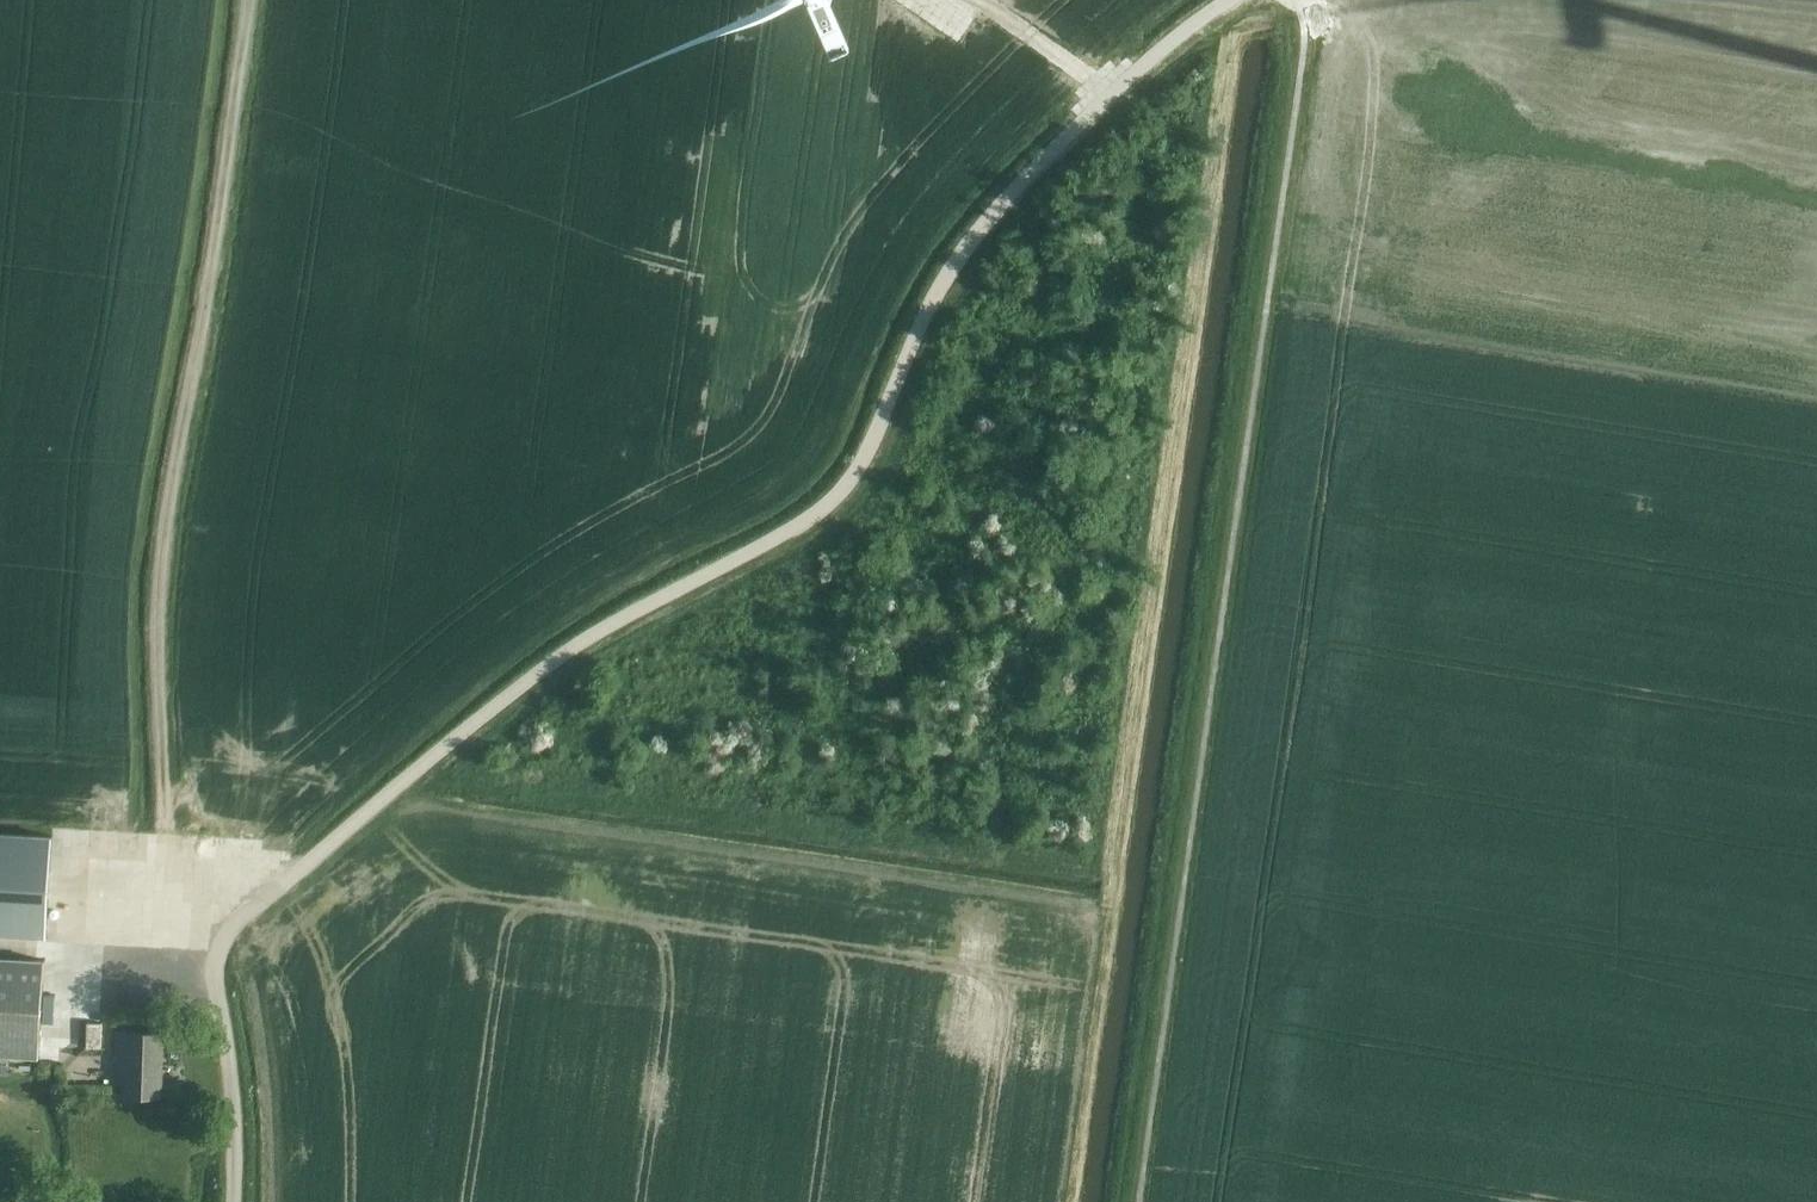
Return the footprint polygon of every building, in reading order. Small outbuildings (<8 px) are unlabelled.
[(47,936),(53,836),(0,833),(0,933),(47,936)] [(209,896),(236,891),(234,881),(207,887),(209,896)] [(0,957),(0,1053),(40,1055),(46,960),(0,957)] [(102,1048),(103,1023),(88,1023),(87,1048),(102,1048)] [(164,1032),(118,1031),(116,1063),(126,1063),(125,1095),(162,1096),(164,1032)] [(15,1061),(0,1061),(0,1072),(16,1072),(15,1061)]
